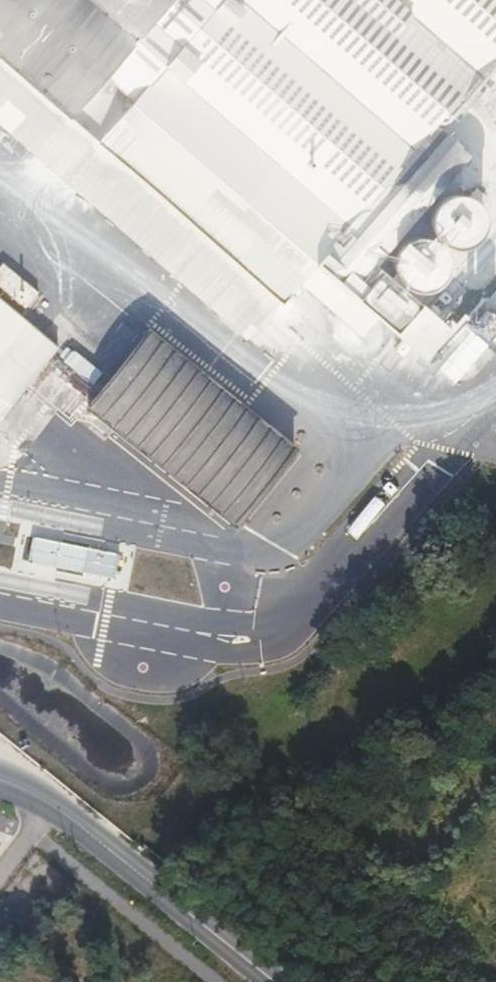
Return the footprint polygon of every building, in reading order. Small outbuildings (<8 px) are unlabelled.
[(240,331),(296,268),(359,322),(376,303),(390,317),(417,285),(414,280),(375,246),(463,144),(426,113),(446,90),(495,133),(495,0),(0,0),(0,129),(240,331)] [(462,208),(457,216),(456,225),(458,235),(463,243),(470,249),(480,252),(489,251),(495,249),(495,200),(494,199),(486,197),(477,198),(469,201),(462,208)] [(20,248),(21,249),(32,232),(0,211),(0,254),(11,261),(20,248)] [(425,247),(418,253),(413,262),(412,271),(414,280),(417,285),(419,289),(427,294),(436,297),(445,297),(453,294),(460,288),(465,281),(467,273),(467,264),(463,256),(458,250),(451,245),(442,243),(434,243),(425,247)] [(58,339),(0,292),(0,411),(58,339)] [(288,436),(148,318),(86,390),(227,507),(288,436)] [(118,552),(33,536),(28,562),(113,578),(118,552)]
